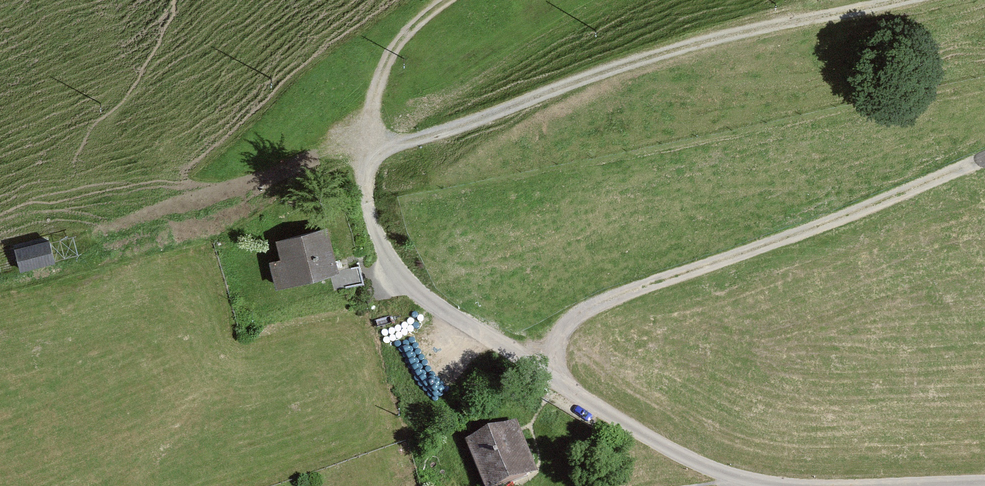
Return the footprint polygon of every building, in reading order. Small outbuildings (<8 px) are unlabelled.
[(328,220),(278,232),(283,251),(270,254),(276,280),(339,265),(328,220)] [(46,232),(16,240),(23,264),(52,257),(46,232)] [(516,418),(467,437),(486,485),(492,485),(535,470),(516,418)]
